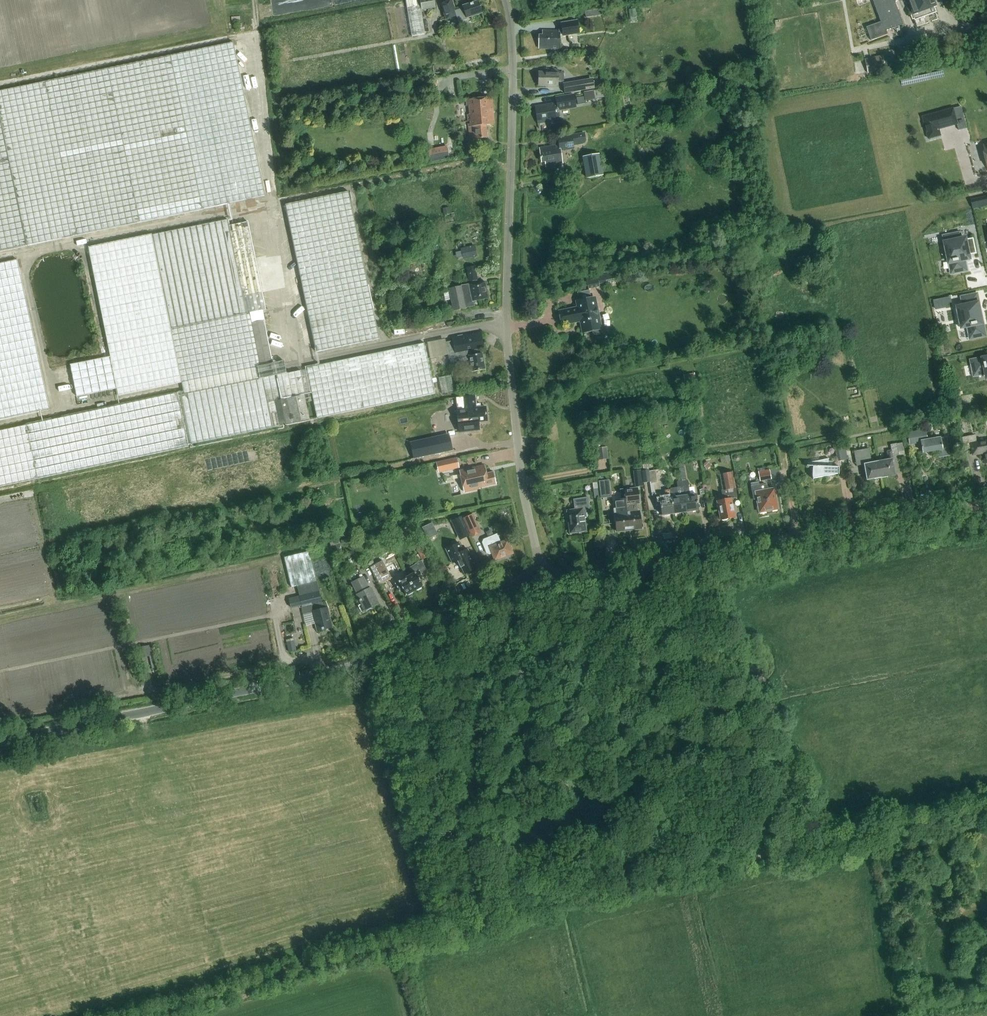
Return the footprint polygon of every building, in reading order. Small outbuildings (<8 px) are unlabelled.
[(406,1),(412,37),(425,34),(421,11),(435,8),(434,0),(410,0),(406,1)] [(881,22),(866,28),(871,41),(888,34),(886,31),(903,25),(895,2),(899,0),(875,0),(872,1),(881,22)] [(914,13),(912,14),(914,21),(936,13),(934,7),(935,7),(933,0),(909,0),(914,13)] [(452,1),(441,5),(446,20),(457,16),(459,23),(468,20),(467,18),(482,13),(478,1),(455,9),(452,1)] [(600,9),(585,12),(586,18),(601,15),(600,9)] [(559,29),(559,31),(542,30),(542,35),(539,35),(539,37),(538,38),(538,41),(539,42),(539,49),(559,49),(559,37),(580,33),(577,20),(561,23),(562,29),(559,29)] [(265,196),(234,43),(0,91),(0,251),(265,196)] [(910,44),(900,46),(901,55),(912,53),(910,44)] [(883,57),(883,55),(865,59),(868,74),(898,67),(895,55),(883,57)] [(558,88),(558,82),(563,82),(563,73),(558,72),(558,70),(552,70),(552,72),(539,72),(539,86),(549,87),(548,88),(558,88)] [(563,84),(565,94),(595,89),(593,79),(563,84)] [(585,100),(605,97),(604,89),(584,92),(585,100)] [(556,98),(557,102),(535,107),(538,124),(560,120),(558,111),(577,107),(574,94),(556,98)] [(467,99),(469,130),(470,130),(470,139),(487,138),(487,125),(494,125),(492,98),(467,99)] [(929,139),(942,135),(941,129),(958,124),(954,109),(923,118),(928,134),(929,139)] [(562,163),(560,150),(573,146),(572,145),(581,143),(583,142),(585,140),(585,138),(584,135),(583,134),(558,137),(559,145),(539,148),(541,163),(545,162),(545,166),(562,163)] [(447,146),(428,150),(430,162),(450,158),(447,146)] [(587,178),(602,175),(599,154),(583,157),(587,178)] [(317,352),(379,339),(349,192),(286,205),(317,352)] [(311,393),(287,399),(282,374),(287,373),(284,361),(274,363),(263,311),(266,310),(248,222),(229,225),(228,220),(89,248),(111,356),(70,365),(77,397),(117,388),(119,396),(182,382),(184,393),(182,393),(181,392),(0,431),(0,486),(273,428),(270,409),(276,408),(281,427),(311,419),(307,403),(312,401),(311,393)] [(961,232),(943,236),(951,275),(969,271),(966,256),(977,253),(974,238),(963,240),(961,232)] [(475,245),(461,249),(463,259),(477,256),(475,245)] [(50,409),(18,260),(0,263),(0,420),(50,409)] [(477,279),(475,267),(467,268),(469,281),(477,279)] [(613,281),(612,273),(586,278),(589,289),(600,287),(599,284),(613,281)] [(473,301),(488,298),(484,281),(461,286),(449,289),(453,311),(466,309),(466,308),(474,306),(473,301)] [(963,308),(956,310),(960,328),(967,327),(970,340),(986,337),(978,294),(961,297),(963,308)] [(934,301),(936,310),(947,308),(946,305),(952,304),(951,297),(934,301)] [(599,334),(601,332),(594,299),(577,302),(578,308),(560,312),(562,324),(577,321),(581,324),(583,332),(592,330),(593,333),(595,335),(599,334)] [(447,342),(449,354),(450,360),(469,356),(472,372),(485,370),(482,354),(480,354),(479,348),(484,348),(481,333),(452,338),(452,341),(447,342)] [(318,418),(436,394),(425,343),(307,368),(318,418)] [(971,355),(975,373),(986,371),(986,352),(971,355)] [(307,369),(287,373),(282,374),(287,399),(311,393),(312,393),(307,369)] [(478,423),(487,422),(485,407),(481,408),(480,404),(476,404),(475,396),(456,398),(459,433),(479,431),(478,423)] [(939,458),(949,456),(946,438),(940,439),(940,438),(927,441),(926,430),(907,433),(909,445),(921,443),(923,453),(938,450),(939,458)] [(969,437),(962,438),(965,450),(971,449),(973,455),(985,453),(986,463),(986,441),(976,443),(975,435),(969,437)] [(441,452),(438,438),(418,443),(422,456),(441,452)] [(847,459),(845,449),(843,443),(834,445),(837,461),(847,459)] [(889,460),(878,462),(881,478),(887,477),(887,476),(894,475),(891,457),(892,457),(898,456),(896,444),(890,445),(891,451),(887,452),(889,460)] [(596,448),(598,460),(608,458),(607,447),(596,448)] [(878,462),(872,463),(869,449),(854,452),(856,464),(862,463),(864,463),(867,480),(874,479),(874,480),(881,478),(878,462)] [(445,471),(459,468),(456,457),(443,460),(445,471)] [(838,473),(839,467),(828,466),(829,458),(808,462),(808,463),(807,466),(813,466),(812,476),(812,479),(838,474),(838,473)] [(643,465),(644,470),(641,471),(643,483),(650,482),(650,484),(658,483),(656,471),(649,472),(648,464),(643,465)] [(460,471),(465,492),(469,491),(469,492),(479,490),(479,488),(496,485),(493,472),(486,474),(485,471),(484,466),(460,471)] [(769,470),(758,472),(760,482),(771,479),(769,470)] [(735,517),(731,499),(730,494),(736,493),(733,472),(722,474),(725,490),(722,490),(724,500),(717,502),(721,520),(722,520),(724,521),(728,520),(728,519),(735,517)] [(609,479),(599,480),(601,498),(611,497),(609,479)] [(696,495),(689,496),(687,480),(682,481),(687,512),(699,510),(696,495)] [(673,514),(687,512),(682,481),(676,482),(677,488),(670,490),(671,495),(671,498),(673,514)] [(763,484),(751,486),(754,498),(757,498),(760,511),(761,511),(763,512),(765,511),(766,510),(778,507),(774,489),(768,490),(767,486),(767,485),(766,485),(765,485),(765,484),(764,484),(763,484)] [(637,512),(637,503),(640,503),(640,501),(641,500),(640,496),(639,495),(638,489),(625,490),(626,500),(629,530),(642,529),(641,520),(642,519),(641,515),(640,514),(640,512),(637,512)] [(665,491),(665,493),(659,494),(660,500),(659,500),(662,515),(673,514),(671,498),(671,495),(670,490),(665,491)] [(586,517),(585,510),(589,510),(587,498),(574,500),(575,510),(567,511),(569,520),(568,522),(568,525),(569,525),(570,533),(585,530),(583,517),(586,517)] [(626,500),(615,501),(617,514),(614,515),(614,516),(613,517),(614,521),(615,522),(616,531),(629,530),(626,500)] [(464,517),(472,536),(482,532),(473,513),(464,517)] [(461,515),(451,520),(460,541),(470,536),(461,515)] [(407,527),(403,530),(397,533),(402,540),(403,541),(408,538),(412,535),(407,527)] [(507,541),(501,544),(497,535),(484,540),(482,543),(487,554),(490,555),(493,553),(495,560),(512,553),(507,541)] [(465,574),(476,569),(472,562),(473,562),(467,549),(463,551),(459,543),(446,549),(452,563),(457,561),(460,568),(461,568),(465,574)] [(340,544),(333,546),(335,552),(342,550),(340,544)] [(428,557),(423,547),(417,551),(422,560),(428,557)] [(291,588),(317,581),(310,552),(284,558),(291,588)] [(401,581),(397,571),(389,558),(371,567),(380,585),(392,579),(399,592),(403,590),(406,596),(415,591),(405,574),(407,578),(401,581)] [(416,565),(410,568),(411,571),(405,574),(415,591),(424,587),(420,581),(424,579),(421,573),(426,570),(422,561),(416,565)] [(348,576),(352,583),(357,595),(362,605),(358,606),(362,613),(379,604),(371,588),(369,589),(359,570),(348,576)] [(303,616),(312,614),(313,619),(314,619),(317,632),(332,628),(328,608),(323,609),(319,592),(316,582),(297,586),(302,608),(303,616)] [(293,639),(285,641),(288,653),(295,651),(293,639)] [(149,647),(138,649),(140,659),(151,657),(149,647)]
